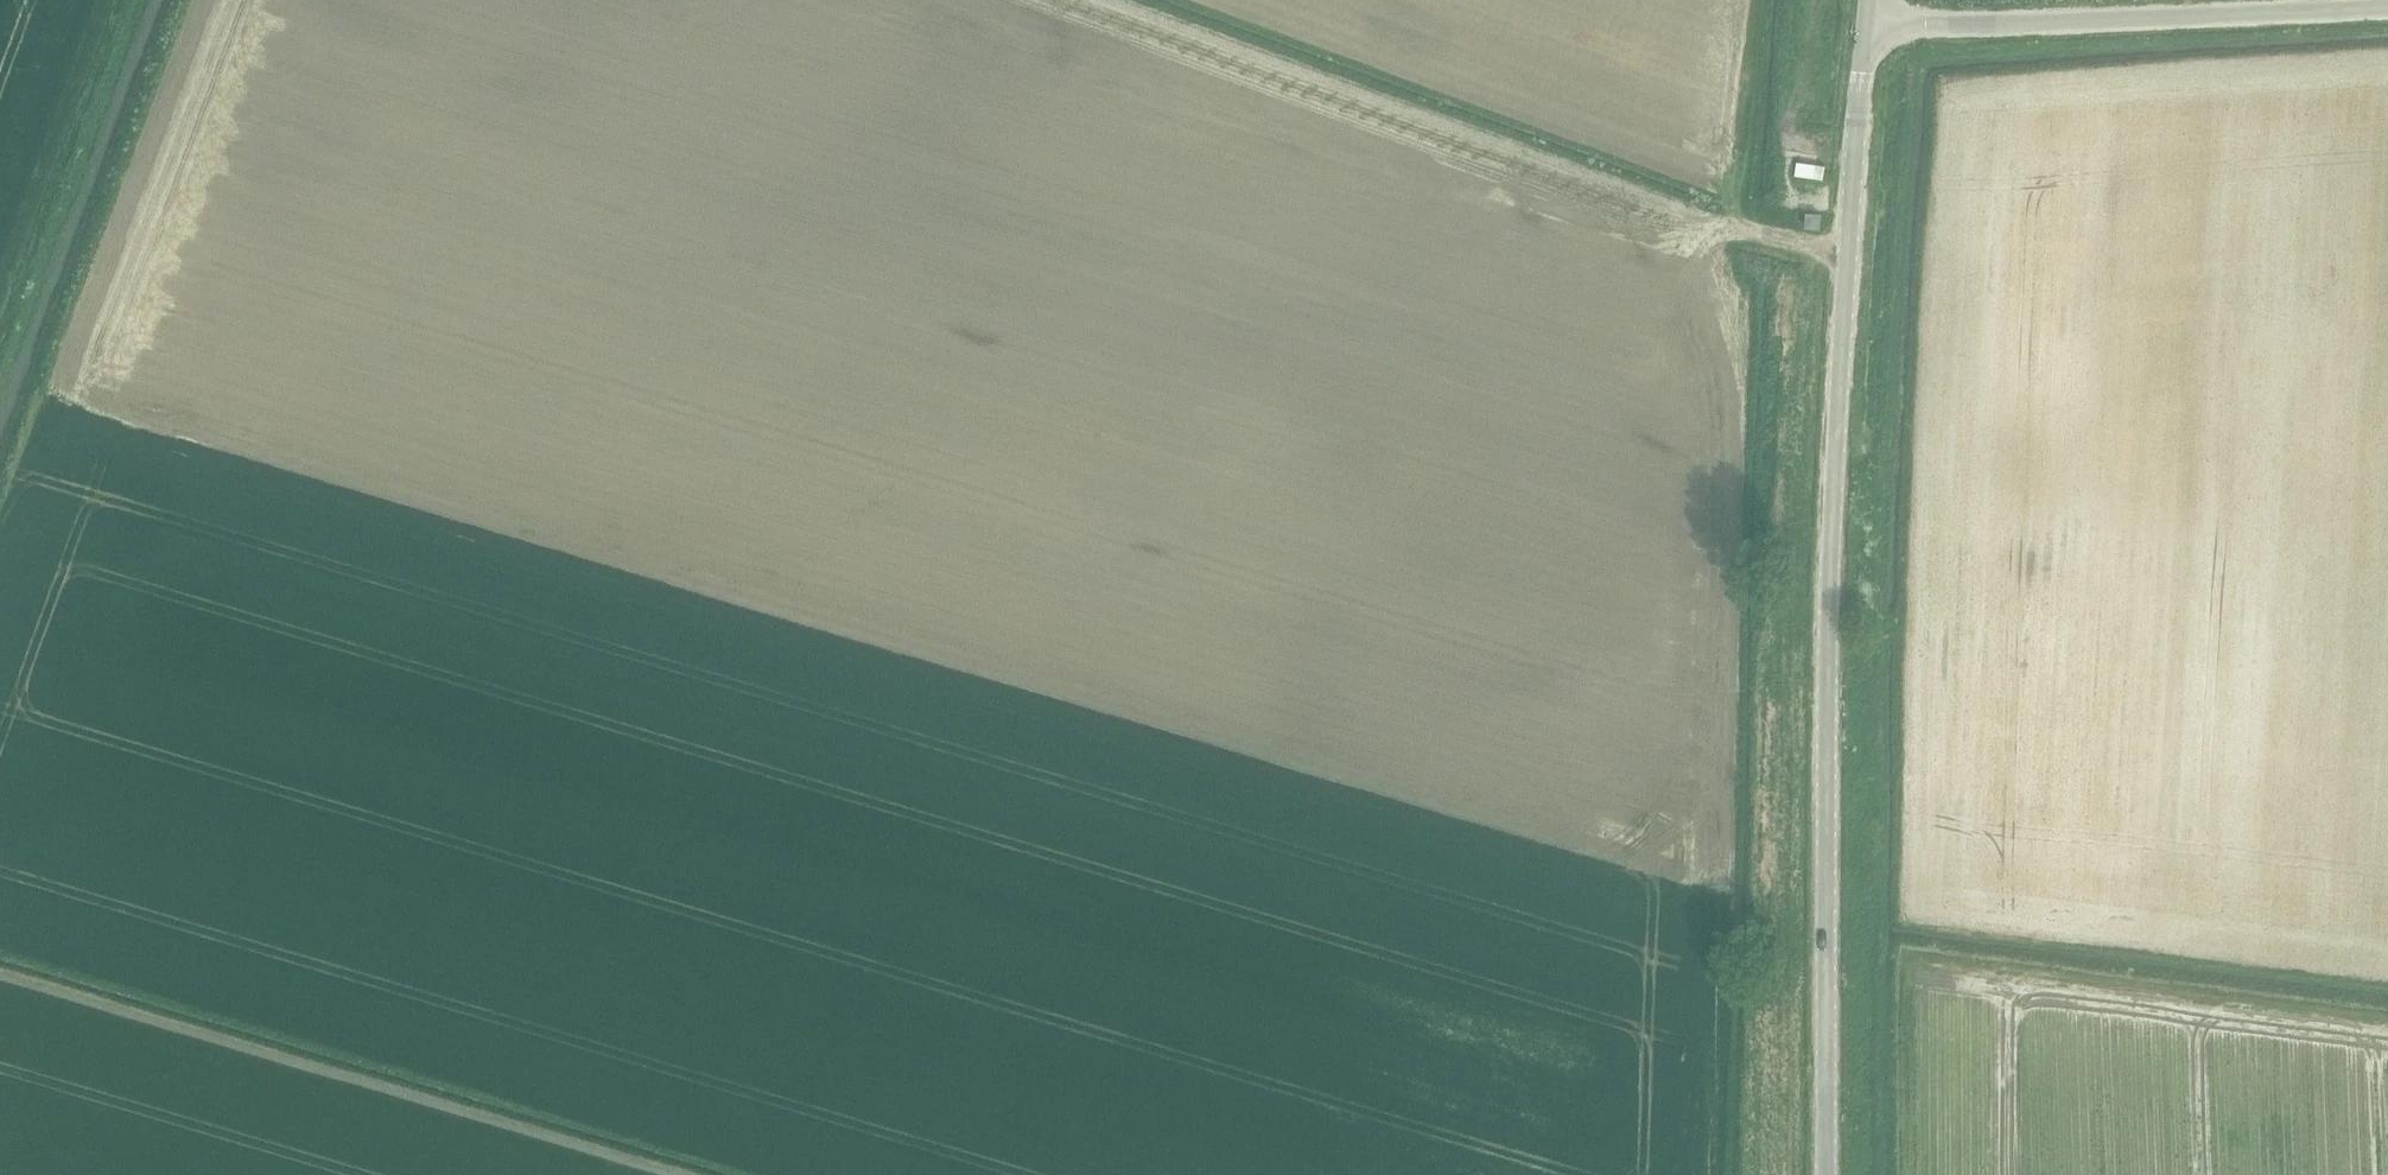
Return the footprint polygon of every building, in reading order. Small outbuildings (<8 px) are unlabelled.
[(1825,197),(1826,215),(1839,214),(1839,197),(1825,197)] [(1806,227),(1819,228),(1820,214),(1807,213),(1806,227)]
